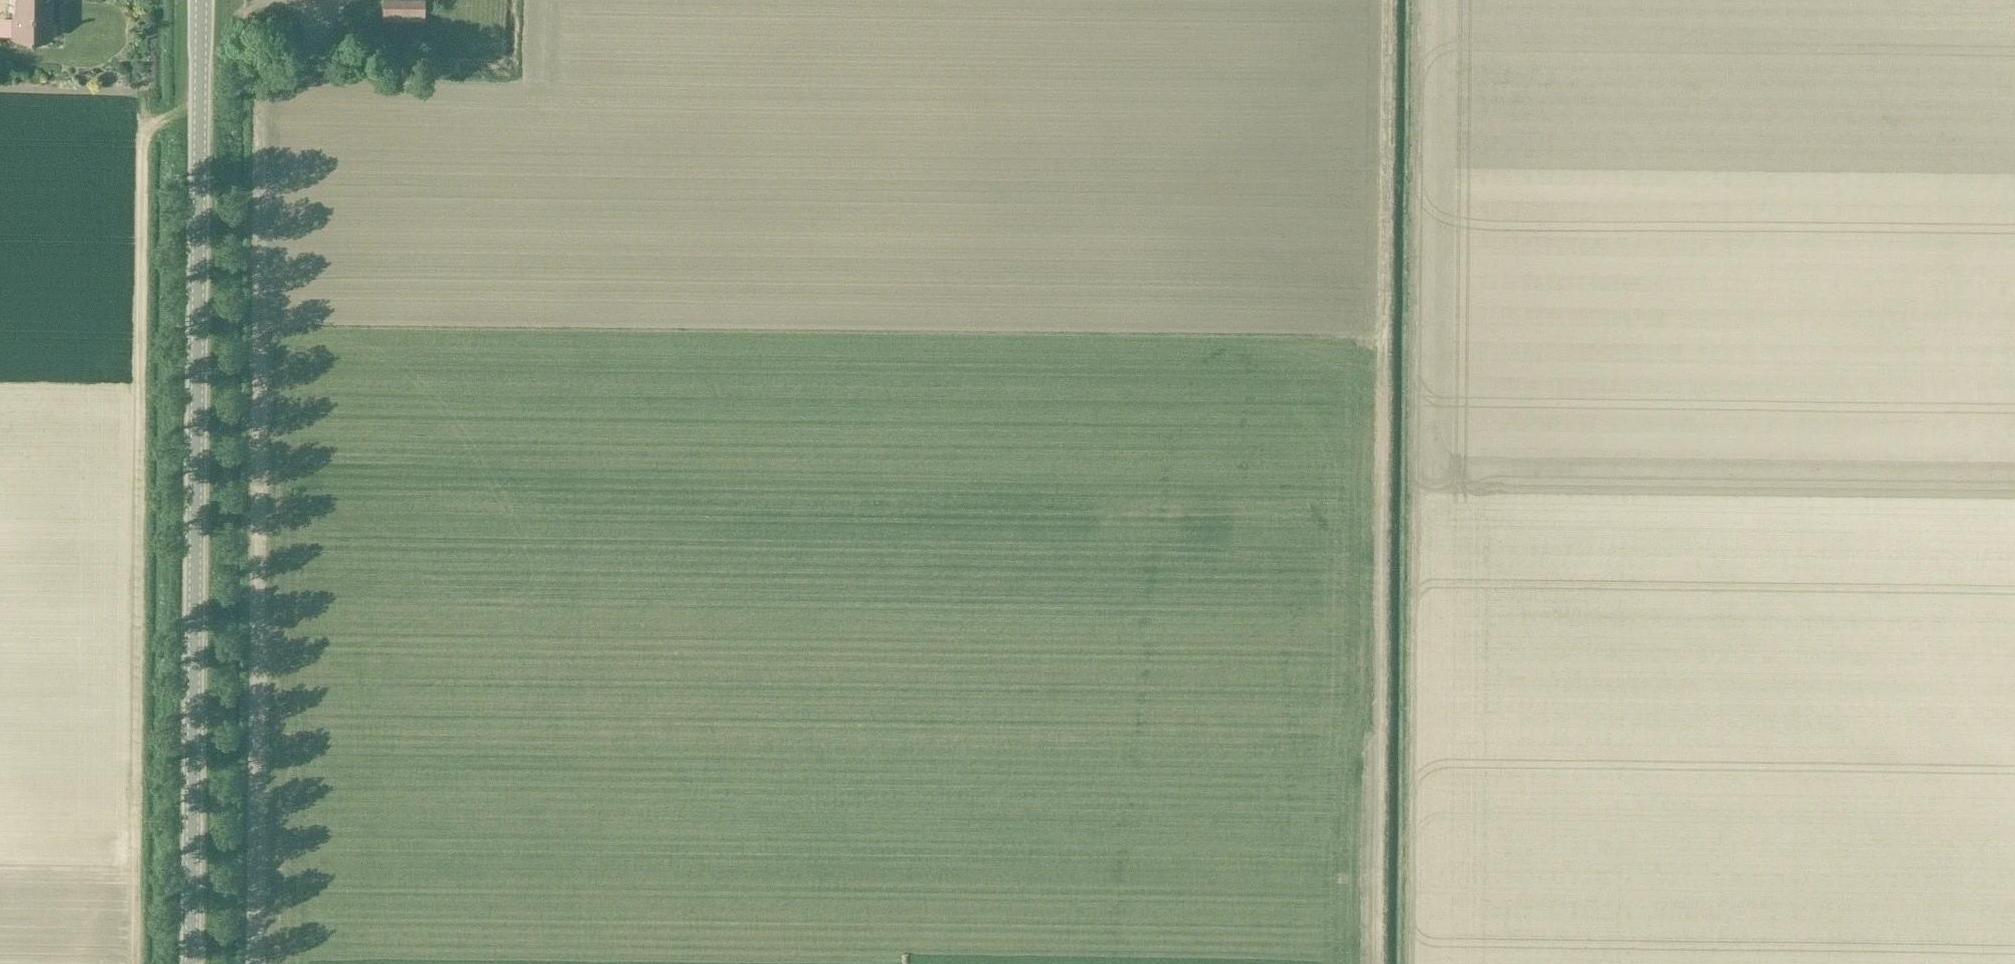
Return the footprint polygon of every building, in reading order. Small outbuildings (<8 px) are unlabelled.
[(52,0),(12,0),(12,38),(52,38),(52,0)] [(423,0),(382,0),(382,21),(423,22),(423,0)]
